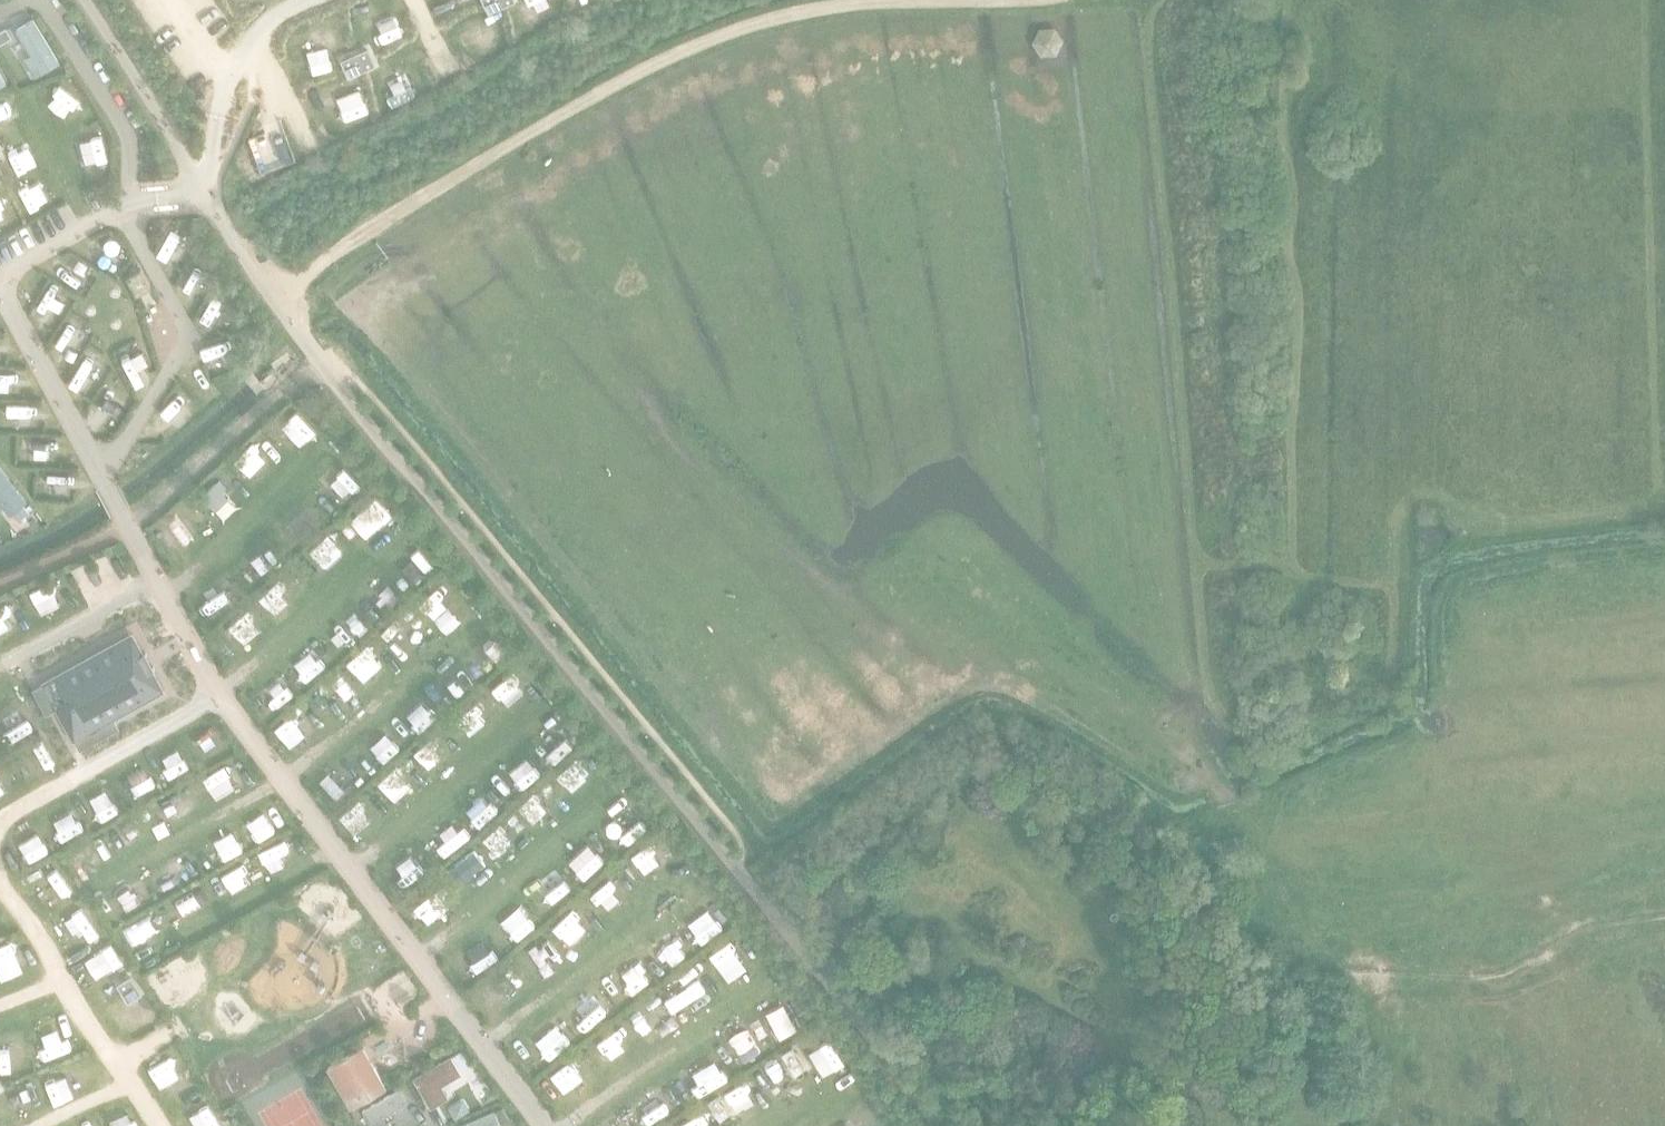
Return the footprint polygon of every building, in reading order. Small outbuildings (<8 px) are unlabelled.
[(33,18),(16,29),(31,53),(23,58),(35,77),(60,61),(33,18)] [(124,275),(134,293),(148,285),(138,267),(124,275)] [(0,470),(0,508),(8,517),(12,514),(18,521),(29,512),(23,504),(26,502),(0,470)] [(128,635),(42,682),(73,738),(159,691),(143,662),(128,635)] [(361,1045),(328,1066),(348,1104),(383,1084),(361,1045)] [(452,1057),(414,1079),(433,1107),(448,1099),(440,1086),(462,1075),(452,1057)]
